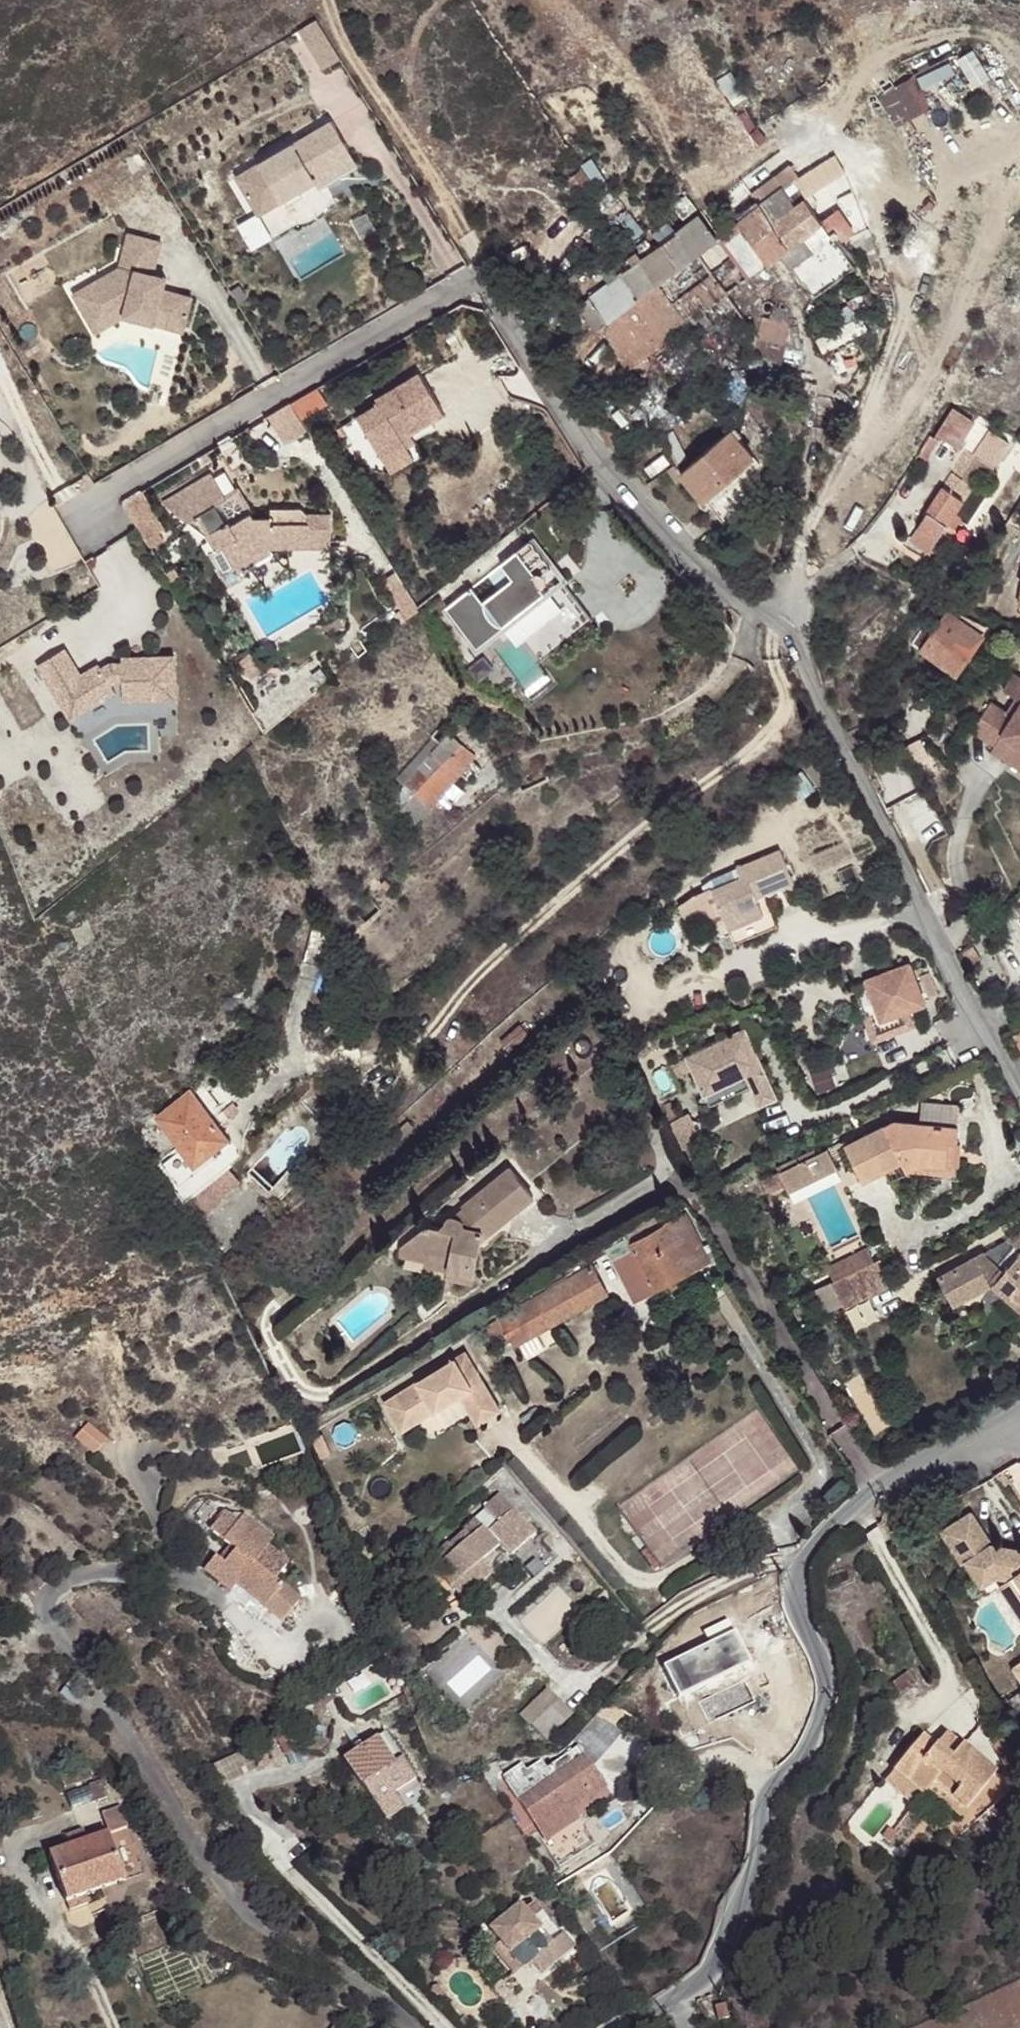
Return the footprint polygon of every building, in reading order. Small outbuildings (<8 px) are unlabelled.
[(309,80),(340,61),(316,20),(285,38),(309,80)] [(901,130),(929,115),(912,84),(885,98),(901,130)] [(339,115),(244,171),(265,207),(322,174),(317,165),(355,143),(339,115)] [(355,143),(317,165),(322,174),(326,180),(364,158),(355,143)] [(626,368),(795,244),(825,222),(808,199),(798,206),(785,189),(800,178),(792,166),(755,194),(763,206),(719,237),(694,256),(679,268),(607,320),(602,324),(626,368)] [(826,232),(838,244),(858,231),(815,168),(800,178),(785,189),(798,206),(808,199),(825,222),(795,244),(801,250),(826,232)] [(607,320),(679,268),(667,252),(682,241),(694,256),(719,237),(701,214),(590,297),(607,320)] [(158,233),(125,228),(119,262),(75,293),(101,329),(128,309),(188,320),(194,286),(165,280),(167,268),(153,266),(158,233)] [(871,230),(852,238),(870,263),(881,258),(871,230)] [(679,268),(694,256),(682,241),(667,252),(679,268)] [(607,320),(590,297),(579,305),(595,329),(602,324),(607,320)] [(765,304),(759,337),(786,340),(789,317),(786,304),(765,304)] [(754,374),(778,381),(786,340),(759,337),(754,374)] [(358,414),(387,455),(409,440),(401,428),(408,423),(411,427),(444,404),(417,365),(375,394),(379,400),(358,414)] [(319,385),(292,402),(302,417),(329,400),(319,385)] [(292,402),(271,416),(287,441),(308,427),(302,417),(292,402)] [(959,445),(976,417),(955,405),(938,434),(959,445)] [(681,473),(684,476),(702,500),(754,456),(733,429),(681,473)] [(930,437),(920,455),(925,460),(936,441),(930,437)] [(409,440),(387,455),(395,466),(417,451),(409,440)] [(1016,460),(1019,454),(1019,447),(1016,444),(1008,455),(1016,460)] [(947,522),(971,486),(975,479),(984,474),(987,475),(991,467),(966,451),(908,539),(928,551),(947,522)] [(662,468),(672,480),(681,473),(675,463),(662,468)] [(210,469),(164,503),(210,530),(220,544),(236,566),(276,537),(276,530),(312,530),(313,536),(334,535),(334,504),(312,505),(306,498),(275,499),(275,508),(258,510),(253,504),(235,518),(221,498),(228,494),(210,469)] [(681,473),(672,480),(674,484),(684,476),(681,473)] [(981,493),(971,486),(947,522),(954,527),(962,516),(964,518),(981,493)] [(143,493),(125,506),(149,545),(167,532),(143,493)] [(220,544),(216,547),(231,569),(236,566),(220,544)] [(409,614),(419,606),(398,570),(385,578),(409,614)] [(987,628),(951,609),(949,615),(982,635),(987,628)] [(982,635),(949,615),(939,629),(928,623),(912,647),(956,675),(957,676),(984,637),(982,635)] [(48,651),(20,667),(53,721),(98,694),(93,686),(100,682),(106,682),(107,703),(159,700),(157,658),(105,660),(105,665),(93,666),(91,667),(93,671),(86,675),(84,671),(81,667),(64,677),(48,651)] [(973,731),(995,745),(997,741),(1007,747),(1002,756),(1019,768),(1019,676),(1015,673),(1004,690),(1015,697),(1007,711),(992,701),(973,731)] [(411,827),(415,823),(430,807),(431,808),(438,800),(451,784),(459,775),(471,762),(476,756),(452,734),(449,733),(439,744),(431,738),(394,782),(402,788),(398,798),(399,807),(393,813),(411,827)] [(1007,747),(997,741),(995,745),(992,751),(1002,756),(1007,747)] [(480,771),(471,762),(459,775),(469,784),(480,771)] [(451,784),(438,800),(448,808),(462,792),(451,784)] [(745,882),(716,894),(738,947),(780,930),(767,898),(798,885),(785,853),(740,872),(745,882)] [(912,968),(867,986),(884,1027),(928,1010),(912,968)] [(745,1030),(732,1036),(738,1049),(752,1043),(745,1030)] [(732,1036),(687,1057),(693,1069),(710,1106),(752,1086),(761,1105),(777,1097),(752,1043),(738,1049),(732,1036)] [(687,1057),(670,1067),(675,1078),(693,1069),(687,1057)] [(167,1164),(180,1180),(220,1147),(232,1137),(222,1126),(233,1117),(234,1119),(242,1112),(235,1104),(227,1111),(214,1095),(204,1103),(195,1091),(161,1117),(186,1148),(167,1164)] [(920,1105),(918,1127),(957,1130),(958,1108),(920,1105)] [(945,1166),(952,1167),(960,1167),(961,1147),(957,1148),(957,1130),(918,1127),(891,1125),(843,1148),(860,1183),(898,1165),(902,1173),(905,1172),(917,1166),(944,1168),(945,1166)] [(220,1147),(180,1180),(185,1186),(224,1153),(220,1147)] [(825,1152),(778,1175),(786,1190),(788,1194),(834,1172),(825,1152)] [(951,1177),(952,1167),(945,1166),(944,1168),(917,1166),(905,1172),(951,1177)] [(402,1257),(429,1262),(437,1256),(452,1259),(450,1270),(471,1274),(476,1242),(483,1244),(484,1239),(486,1240),(537,1199),(513,1169),(465,1208),(468,1211),(457,1219),(455,1219),(450,1221),(449,1226),(443,1229),(431,1226),(403,1247),(402,1257)] [(786,1190),(778,1175),(760,1184),(768,1199),(786,1190)] [(234,1179),(215,1194),(225,1207),(243,1191),(234,1179)] [(215,1194),(195,1211),(205,1223),(225,1207),(215,1194)] [(707,1267),(678,1218),(605,1261),(633,1310),(707,1267)] [(959,1276),(976,1303),(981,1300),(996,1290),(1019,1311),(1019,1240),(1011,1245),(1018,1251),(1001,1272),(987,1259),(959,1276)] [(476,1242),(471,1274),(478,1275),(483,1244),(476,1242)] [(452,1259),(437,1256),(429,1262),(428,1267),(450,1270),(452,1259)] [(830,1278),(837,1292),(876,1272),(869,1258),(830,1278)] [(837,1292),(833,1294),(845,1315),(847,1319),(896,1293),(882,1268),(876,1272),(837,1292)] [(607,1299),(593,1272),(500,1323),(511,1345),(514,1350),(607,1299)] [(976,1303),(959,1276),(941,1286),(958,1314),(976,1303)] [(996,1290),(981,1300),(1019,1333),(1019,1311),(996,1290)] [(830,1323),(845,1315),(833,1294),(820,1301),(830,1323)] [(500,1323),(488,1330),(498,1351),(511,1345),(500,1323)] [(467,1358),(456,1364),(466,1380),(477,1374),(467,1358)] [(456,1364),(386,1408),(398,1427),(413,1417),(418,1426),(461,1400),(479,1429),(502,1413),(477,1374),(466,1380),(456,1364)] [(413,1417),(398,1427),(403,1435),(418,1426),(413,1417)] [(93,1424),(79,1437),(96,1456),(110,1442),(93,1424)] [(475,1525),(487,1538),(514,1516),(500,1500),(473,1523),(475,1525)] [(435,1572),(451,1592),(462,1584),(472,1594),(493,1578),(483,1565),(498,1551),(492,1544),(495,1542),(512,1562),(535,1542),(514,1516),(487,1538),(475,1525),(464,1533),(466,1535),(450,1549),(448,1547),(433,1561),(439,1569),(435,1572)] [(233,1571),(229,1567),(219,1558),(208,1570),(240,1599),(246,1592),(290,1631),(309,1610),(284,1589),(299,1571),(279,1554),(286,1546),(256,1520),(249,1528),(237,1518),(221,1535),(241,1553),(246,1557),(233,1571)] [(1012,1591),(1019,1602),(1019,1561),(994,1555),(972,1522),(944,1542),(964,1574),(968,1571),(985,1597),(1001,1585),(1012,1591)] [(241,1553),(229,1567),(233,1571),(246,1557),(241,1553)] [(1012,1591),(1003,1597),(1019,1623),(1019,1602),(1012,1591)] [(902,1695),(918,1683),(911,1674),(895,1685),(902,1695)] [(530,1723),(543,1740),(572,1718),(559,1701),(530,1723)] [(574,1739),(579,1747),(593,1768),(624,1731),(596,1717),(574,1739)] [(949,1753),(959,1742),(943,1728),(932,1739),(949,1753)] [(385,1822),(406,1808),(398,1794),(420,1780),(387,1729),(344,1758),(385,1822)] [(927,1775),(960,1804),(992,1770),(959,1742),(949,1753),(932,1739),(920,1729),(886,1765),(914,1790),(921,1782),(927,1775)] [(593,1768),(579,1747),(548,1767),(542,1760),(526,1769),(521,1763),(506,1775),(565,1865),(601,1841),(574,1799),(587,1788),(582,1782),(595,1773),(593,1768)] [(904,1800),(914,1790),(886,1765),(878,1776),(904,1800)] [(953,1812),(960,1804),(927,1775),(921,1782),(953,1812)] [(104,1815),(111,1832),(128,1826),(122,1808),(104,1815)] [(884,1839),(892,1845),(899,1835),(891,1829),(884,1839)] [(69,1836),(73,1846),(88,1840),(85,1830),(69,1836)] [(73,1846),(51,1854),(70,1905),(73,1913),(92,1906),(89,1898),(130,1882),(111,1832),(88,1840),(73,1846)] [(499,1944),(520,1972),(531,1962),(542,1976),(575,1951),(564,1937),(552,1946),(520,1905),(488,1930),(499,1944)] [(513,1977),(520,1972),(499,1944),(492,1950),(513,1977)] [(1008,1954),(1015,1960),(1019,1955),(1019,1953),(1013,1948),(1008,1954)] [(728,2004),(717,2007),(721,2022),(732,2019),(728,2004)]
